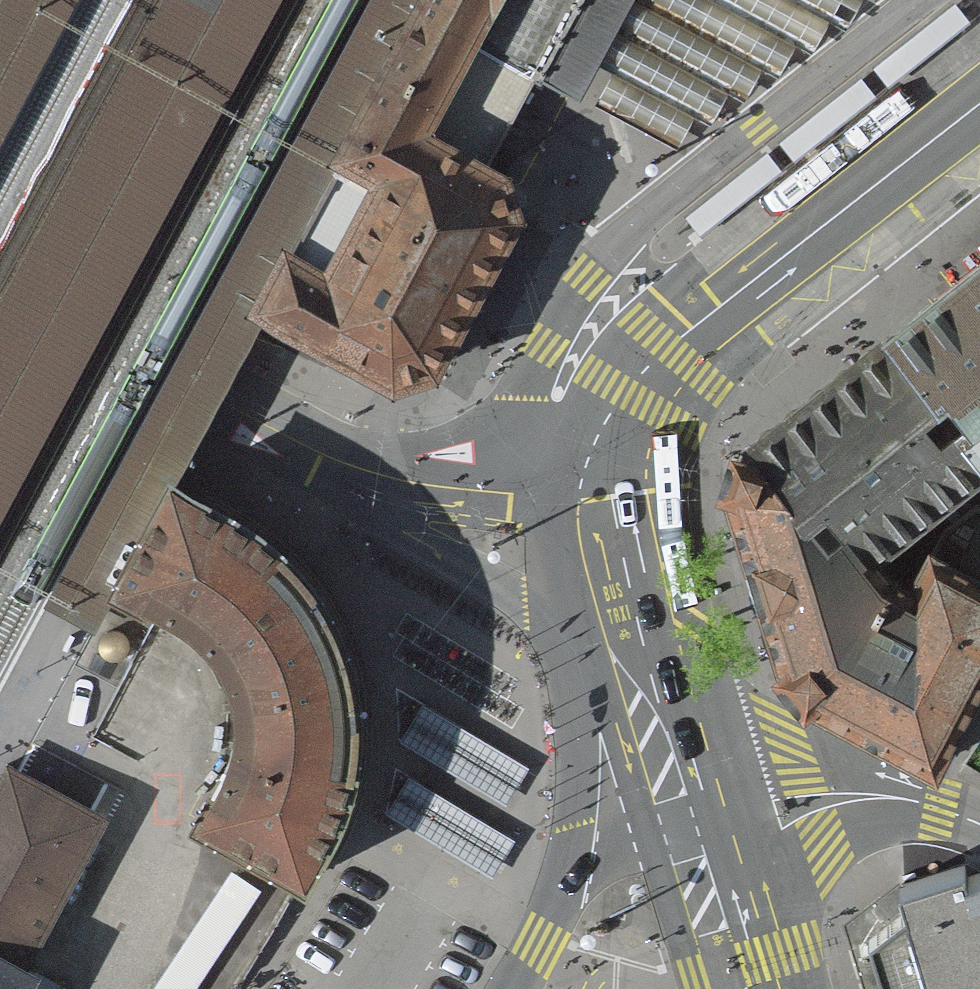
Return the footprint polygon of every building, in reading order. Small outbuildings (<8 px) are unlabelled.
[(281,0),(168,0),(0,310),(0,521),(281,0)] [(79,0),(0,0),(0,148),(79,0)] [(94,633),(262,309),(364,126),(434,0),(356,0),(32,599),(94,633)] [(262,309),(392,386),(429,407),(463,396),(545,241),(520,222),(492,173),(546,69),(561,40),(579,7),(582,0),(434,0),(364,126),(262,309)] [(579,7),(561,40),(546,69),(581,84),(592,57),(609,65),(574,131),(646,167),(662,131),(681,138),(693,112),(711,119),(725,88),(745,95),(762,62),(779,69),(795,37),(814,46),(829,15),(847,21),(858,0),(582,0),(579,7)] [(903,303),(979,398),(979,242),(903,303)] [(903,303),(775,407),(880,537),(941,487),(979,456),(979,398),(903,303)] [(941,487),(880,537),(775,407),(723,447),(780,658),(958,749),(979,706),(979,508),(941,487)] [(173,489),(122,592),(160,603),(192,620),(217,641),(234,668),(239,702),(239,738),(231,766),(205,823),(311,876),(334,829),(349,782),(355,734),(355,691),(346,645),(325,594),(295,556),(251,524),(173,489)] [(119,661),(124,658),(127,653),(129,648),(129,643),(127,637),(124,633),(119,630),(114,629),(108,629),(103,631),(99,635),(96,640),(95,645),(96,651),(99,656),(103,659),(108,662),(114,662),(119,661)] [(0,780),(0,988),(34,988),(38,981),(25,974),(105,825),(5,772),(0,780)] [(878,919),(899,988),(979,988),(979,888),(878,919)]
